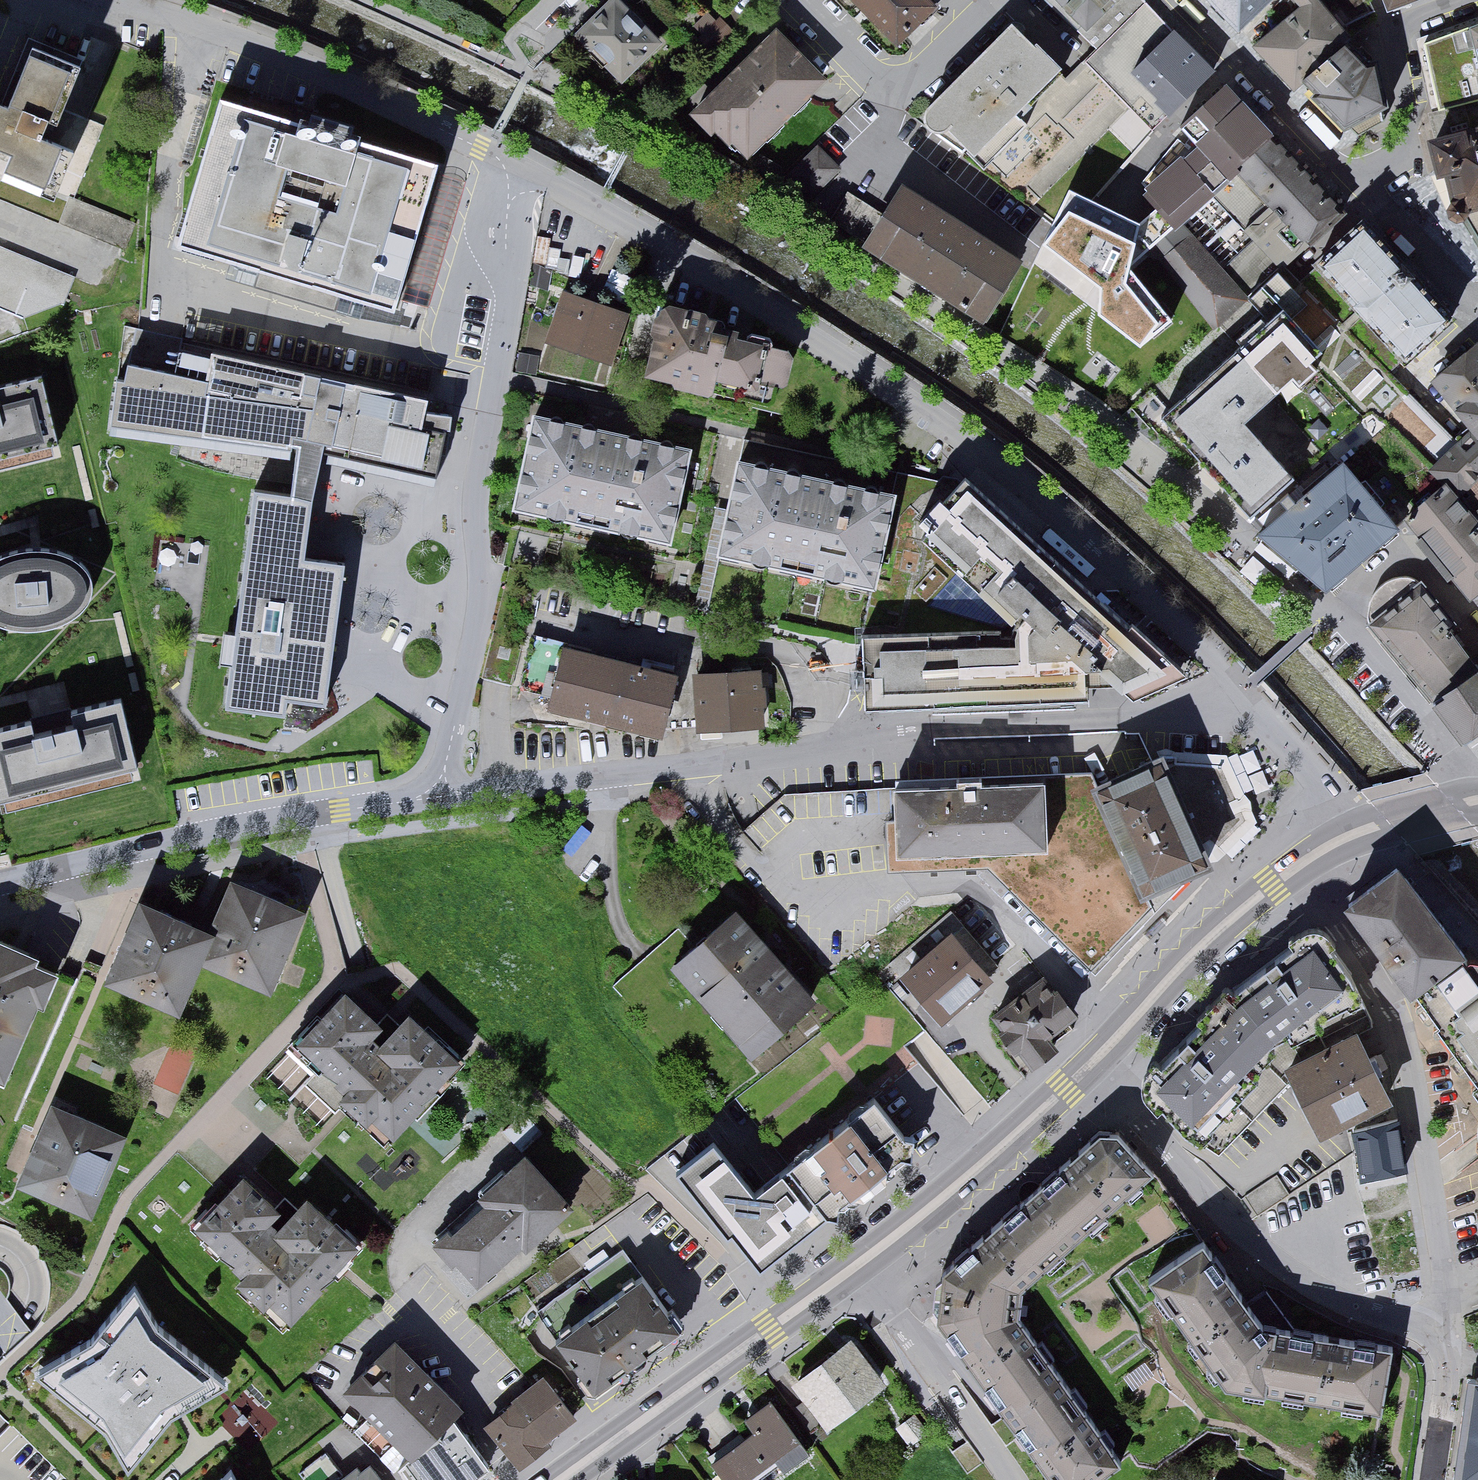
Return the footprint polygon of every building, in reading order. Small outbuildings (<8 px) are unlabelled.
[(617,0),(615,0),(574,40),(623,90),(665,49),(617,0)] [(931,0),(851,0),(900,50),(941,10),(931,0)] [(1080,38),(1120,0),(1043,0),(1080,38)] [(1244,30),(1274,0),(1215,0),(1244,30)] [(1321,0),(1289,0),(1298,11),(1253,50),(1292,94),(1342,136),(1350,131),(1363,141),(1396,126),(1385,113),(1387,109),(1379,65),(1321,0)] [(1388,17),(1434,0),(1382,0),(1388,17)] [(1217,72),(1148,5),(1088,68),(1157,134),(1217,72)] [(741,32),(725,19),(716,25),(704,14),(687,34),(718,59),(741,32)] [(1058,73),(1010,25),(925,110),(923,120),(927,130),(936,134),(948,131),(974,157),(1058,73)] [(1426,47),(1443,113),(1477,104),(1477,27),(1426,47)] [(828,83),(774,32),(692,119),(746,169),(828,83)] [(0,107),(0,150),(11,153),(4,174),(49,190),(64,148),(35,137),(41,120),(52,121),(74,59),(31,44),(7,110),(0,107)] [(1282,135),(1230,80),(1174,132),(1227,187),(1240,175),(1275,141),(1282,135)] [(432,167),(216,102),(172,246),(388,312),(432,167)] [(356,140),(359,128),(315,117),(312,129),(356,140)] [(1428,141),(1435,179),(1446,178),(1450,218),(1477,256),(1477,127),(1428,141)] [(1344,213),(1275,141),(1240,175),(1309,247),(1344,213)] [(842,174),(815,152),(794,177),(821,199),(842,174)] [(1037,238),(913,163),(860,250),(984,325),(1037,238)] [(1210,198),(1180,164),(1144,197),(1174,230),(1210,198)] [(1138,223),(1067,193),(1044,246),(1115,277),(1138,223)] [(1256,246),(1220,205),(1195,227),(1231,267),(1256,246)] [(1403,274),(1363,230),(1319,270),(1362,314),(1403,274)] [(1249,304),(1196,240),(1160,271),(1213,334),(1249,304)] [(0,247),(0,308),(14,313),(24,288),(65,304),(76,276),(0,247)] [(1448,319),(1403,274),(1362,314),(1406,360),(1448,319)] [(629,319),(564,295),(545,345),(610,369),(629,319)] [(711,316),(658,304),(640,379),(710,396),(714,380),(753,389),(764,343),(707,330),(711,316)] [(1316,366),(1282,327),(1172,423),(1251,512),(1292,476),(1248,426),(1316,366)] [(290,494),(315,498),(326,451),(441,477),(453,415),(424,411),(428,396),(136,334),(117,429),(298,447),(290,494)] [(1477,345),(1433,384),(1473,437),(1435,474),(1477,508),(1477,345)] [(58,441),(41,375),(0,385),(0,455),(58,441)] [(691,449),(533,415),(512,512),(669,547),(691,449)] [(896,495),(735,459),(714,553),(875,589),(896,495)] [(1399,530),(1343,468),(1267,536),(1322,598),(1399,530)] [(875,589),(862,632),(1015,626),(910,533),(958,483),(901,472),(896,495),(875,589)] [(1186,677),(962,479),(958,483),(910,533),(1015,626),(862,632),(863,708),(1134,704),(1186,677)] [(307,556),(315,498),(290,494),(258,490),(228,703),(287,711),(289,695),(327,700),(346,561),(307,556)] [(1446,490),(1403,526),(1471,606),(1477,601),(1477,528),(1446,490)] [(35,547),(9,552),(0,557),(0,621),(11,625),(35,624),(58,621),(75,612),(87,601),(91,593),(94,583),(90,569),(80,557),(58,548),(35,547)] [(1477,659),(1420,593),(1377,630),(1434,696),(1477,659)] [(677,676),(563,647),(546,713),(660,742),(677,676)] [(768,670),(694,676),(698,731),(772,726),(768,670)] [(1443,695),(1448,702),(1437,709),(1465,749),(1476,741),(1477,740),(1477,671),(1443,695)] [(0,728),(0,800),(138,764),(121,697),(55,714),(0,728)] [(1099,784),(1087,789),(1138,901),(1199,873),(1209,868),(1160,757),(1099,784)] [(1042,926),(1096,980),(1199,873),(1138,901),(1087,789),(1099,784),(1097,776),(1041,777),(1041,784),(1043,852),(896,856),(896,877),(989,873),(1042,926)] [(1041,784),(894,789),(896,856),(1043,852),(1041,784)] [(1468,957),(1397,867),(1344,908),(1414,998),(1468,957)] [(213,937),(200,970),(266,996),(299,915),(232,889),(213,937)] [(213,937),(136,903),(100,983),(177,1018),(200,970),(213,937)] [(817,1004),(736,910),(671,966),(752,1060),(817,1004)] [(994,983),(949,934),(901,979),(946,1027),(994,983)] [(0,944),(0,1087),(3,1088),(51,974),(32,966),(35,958),(0,944)] [(1341,990),(1313,946),(1232,1008),(1151,1090),(1196,1132),(1264,1052),(1341,990)] [(1462,965),(1437,983),(1454,1006),(1477,989),(1477,988),(1462,965)] [(1081,1017),(1048,974),(989,1019),(1031,1073),(1059,1051),(1051,1041),(1081,1017)] [(387,1033),(343,993),(293,1048),(392,1139),(460,1065),(404,1014),(387,1033)] [(1450,1016),(1451,1037),(1477,1073),(1477,996),(1450,1016)] [(1396,1104),(1359,1028),(1285,1063),(1322,1139),(1396,1104)] [(917,1161),(873,1104),(752,1197),(714,1148),(676,1177),(758,1283),(917,1161)] [(124,1138),(50,1107),(15,1190),(88,1221),(124,1138)] [(1394,1126),(1354,1134),(1363,1180),(1403,1172),(1394,1126)] [(1101,1134),(946,1275),(937,1320),(1046,1479),(1116,1479),(1130,1469),(1018,1326),(1021,1291),(1143,1180),(1101,1134)] [(570,1215),(524,1160),(478,1199),(484,1207),(435,1249),(475,1296),(570,1215)] [(279,1216),(240,1179),(190,1230),(287,1324),(359,1251),(308,1201),(277,1233),(270,1225),(279,1216)] [(1181,1233),(1163,1204),(1136,1220),(1154,1249),(1181,1233)] [(1264,1327),(1205,1242),(1149,1281),(1224,1390),(1381,1417),(1393,1349),(1264,1327)] [(683,1332),(641,1276),(552,1341),(594,1397),(683,1332)] [(889,1389),(854,1341),(793,1385),(828,1434),(889,1389)] [(463,1408),(393,1342),(338,1398),(408,1465),(447,1426),(463,1408)] [(581,1421),(545,1377),(484,1427),(520,1471),(581,1421)] [(1470,1381),(1457,1479),(1477,1479),(1477,1382),(1470,1381)] [(225,1419),(246,1442),(273,1419),(253,1395),(225,1419)] [(773,1405),(745,1425),(751,1432),(710,1461),(724,1479),(758,1479),(776,1467),(785,1478),(812,1459),(773,1405)] [(932,1437),(918,1417),(899,1431),(913,1450),(932,1437)] [(447,1426),(408,1465),(397,1479),(398,1479),(483,1479),(490,1475),(447,1426)] [(330,1454),(299,1476),(302,1479),(349,1479),(330,1454)] [(371,1467),(353,1479),(381,1479),(371,1467)]
